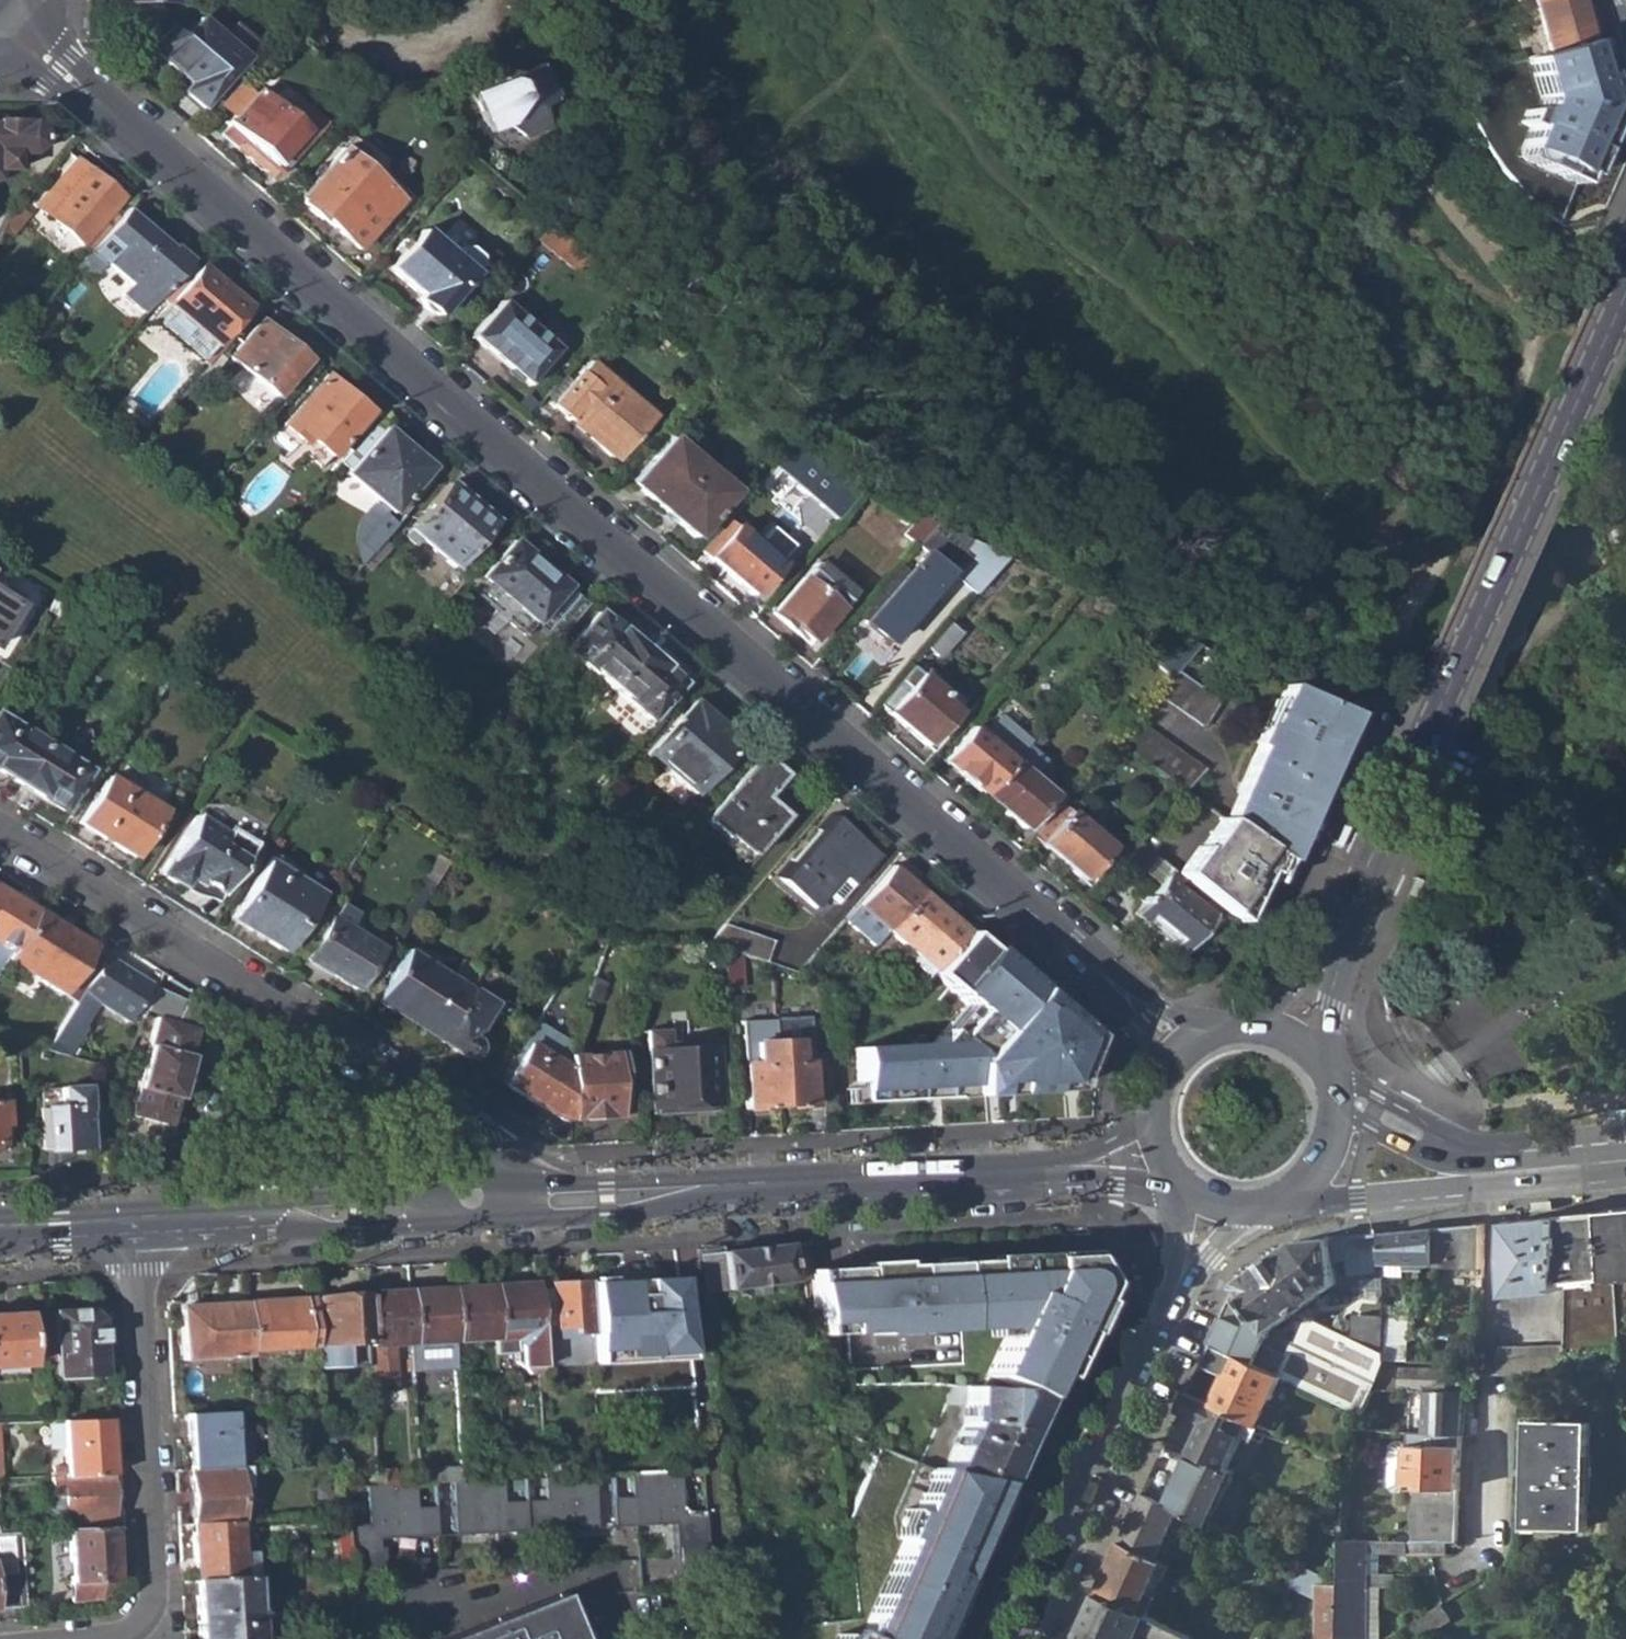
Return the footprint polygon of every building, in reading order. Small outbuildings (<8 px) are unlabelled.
[(1542,54),(1586,43),(1575,0),(1530,0),(1528,1),(1542,54)] [(179,91),(200,109),(242,59),(195,18),(178,38),(166,27),(147,49),(186,83),(179,91)] [(1551,221),(1604,106),(1586,43),(1542,54),(1512,63),(1482,71),(1485,81),(1478,90),(1473,107),(1466,109),(1498,170),(1523,200),(1537,211),(1551,221)] [(508,124),(525,140),(549,130),(539,108),(553,101),(552,97),(555,96),(544,71),(541,72),(537,65),(518,74),(509,70),(502,74),(504,81),(475,93),(490,128),(495,130),(508,124)] [(254,92),(239,80),(217,105),(232,118),(254,92)] [(241,138),(272,165),(283,153),(290,159),(322,121),(290,94),(277,109),(256,90),(254,92),(232,118),(219,133),(234,146),(241,138)] [(14,171),(14,154),(32,154),(40,144),(40,131),(30,120),(0,121),(0,171),(14,171)] [(319,214),(357,247),(399,198),(339,147),(297,197),(299,197),(298,200),(317,216),(319,214)] [(36,204),(80,243),(120,198),(75,158),(36,204)] [(21,204),(6,225),(14,232),(31,212),(21,204)] [(119,295),(142,314),(157,297),(188,262),(190,259),(173,244),(171,247),(125,207),(74,267),(83,274),(96,272),(104,263),(128,284),(119,295)] [(535,239),(569,268),(593,263),(543,221),(535,239)] [(415,297),(434,315),(470,273),(451,257),(421,230),(388,268),(417,295),(415,297)] [(461,246),(451,257),(470,273),(479,262),(479,252),(471,245),(461,246)] [(196,269),(188,262),(157,297),(165,304),(152,318),(205,365),(251,313),(199,265),(196,269)] [(468,335),(524,384),(555,348),(499,300),(468,335)] [(230,355),(275,394),(306,359),(261,319),(230,355)] [(550,406),(613,460),(650,417),(588,363),(550,406)] [(275,432),(316,468),(327,455),(329,456),(367,412),(323,374),(275,432)] [(345,474),(390,513),(430,468),(385,427),(345,474)] [(630,481),(692,536),(731,491),(668,437),(630,481)] [(799,518),(819,536),(859,490),(851,486),(796,438),(772,464),(814,501),(799,518)] [(418,540),(451,567),(491,520),(448,482),(408,529),(405,535),(414,544),(418,540)] [(345,547),(368,562),(397,518),(374,503),(345,547)] [(698,549),(750,594),(778,562),(726,516),(698,549)] [(902,533),(914,543),(931,522),(917,516),(902,533)] [(916,544),(924,551),(946,571),(972,592),(1004,556),(934,523),(916,544)] [(478,593),(523,632),(566,585),(513,539),(482,575),(488,581),(478,593)] [(886,641),(946,571),(924,551),(864,622),(886,641)] [(792,623),(811,640),(853,592),(816,560),(771,611),(789,627),(792,623)] [(1,664),(32,617),(0,597),(0,664),(1,664)] [(564,648),(604,684),(637,647),(596,611),(564,648)] [(926,647),(938,656),(960,630),(948,621),(926,647)] [(1150,662),(1169,677),(1177,668),(1198,644),(1176,633),(1150,662)] [(604,684),(648,721),(680,684),(637,647),(604,684)] [(1293,687),(1346,711),(1359,684),(1305,660),(1293,687)] [(877,704),(924,743),(952,709),(934,694),(938,689),(936,686),(941,679),(926,666),(920,673),(910,665),(877,704)] [(1158,691),(1204,723),(1217,697),(1177,668),(1169,677),(1158,691)] [(1267,851),(1279,860),(1346,711),(1293,687),(1285,683),(1223,819),(1267,851)] [(648,753),(692,793),(734,744),(719,731),(723,727),(693,701),(648,753)] [(14,782),(40,740),(0,715),(0,773),(14,782)] [(1114,741),(1183,790),(1204,766),(1134,717),(1114,741)] [(942,760),(981,793),(1010,759),(972,726),(942,760)] [(14,782),(60,811),(87,769),(40,740),(14,782)] [(728,834),(750,854),(783,815),(762,797),(781,774),(759,755),(702,819),(725,838),(728,834)] [(981,793),(1021,828),(1050,794),(1010,759),(981,793)] [(80,823),(131,855),(160,809),(109,778),(80,823)] [(1031,836),(1080,879),(1110,845),(1060,802),(1031,836)] [(190,876),(221,895),(260,833),(230,813),(220,828),(196,814),(159,873),(182,887),(190,876)] [(779,878),(814,908),(828,892),(824,888),(838,872),(853,884),(877,857),(832,817),(779,878)] [(1177,873),(1237,922),(1260,870),(1272,876),(1279,860),(1267,851),(1223,819),(1219,817),(1177,873)] [(1148,865),(1156,871),(1163,878),(1171,868),(1132,836),(1113,859),(1137,880),(1148,865)] [(1356,844),(1347,840),(1339,859),(1348,863),(1356,844)] [(232,919),(283,952),(318,894),(284,872),(288,865),(273,856),(232,919)] [(391,932),(401,938),(447,862),(439,856),(391,932)] [(1156,871),(1145,886),(1152,892),(1163,878),(1156,871)] [(1422,875),(1414,872),(1405,890),(1414,894),(1422,875)] [(1214,920),(1163,878),(1152,892),(1145,886),(1135,897),(1141,902),(1133,912),(1181,953),(1195,936),(1199,939),(1214,920)] [(871,916),(932,968),(964,929),(904,879),(871,916)] [(6,961),(12,951),(37,912),(0,888),(0,971),(6,961)] [(337,909),(332,917),(345,925),(350,916),(337,909)] [(89,947),(89,946),(37,912),(12,951),(6,961),(59,994),(76,1004),(105,957),(89,947)] [(381,948),(345,925),(332,917),(305,960),(354,991),(381,948)] [(741,955),(766,963),(772,942),(722,924),(706,944),(726,950),(741,955)] [(932,968),(992,1021),(1025,983),(964,929),(932,968)] [(726,950),(729,990),(744,989),(741,955),(726,950)] [(432,1040),(465,988),(406,951),(374,1003),(432,1040)] [(587,995),(599,999),(614,959),(602,954),(587,995)] [(98,1004),(128,1024),(152,986),(106,956),(105,957),(76,1004),(68,1015),(46,1051),(68,1057),(98,1004)] [(477,1047),(470,1033),(487,1009),(499,1015),(516,987),(480,964),(465,988),(432,1040),(466,1059),(473,1055),(477,1047)] [(183,1011),(185,995),(165,992),(163,1008),(183,1011)] [(1010,1088),(1035,1093),(1037,1085),(1059,1091),(1065,1068),(1061,1067),(1071,1025),(1044,1001),(1038,1023),(1022,1019),(1015,1046),(1020,1048),(1010,1088)] [(926,1015),(899,1006),(900,1040),(904,1099),(970,1095),(968,1064),(942,1065),(942,1073),(928,1073),(926,1015)] [(129,1117),(170,1128),(195,1029),(154,1018),(129,1117)] [(778,1042),(781,1107),(812,1106),(810,1062),(800,1063),(795,1020),(776,1021),(778,1042)] [(968,1064),(970,1095),(995,1094),(992,1037),(966,1028),(968,1064)] [(652,1107),(652,1114),(716,1111),(714,1103),(718,1102),(713,1047),(666,1051),(665,1037),(645,1037),(649,1107),(652,1107)] [(875,1097),(875,1101),(904,1099),(900,1040),(868,1042),(867,1040),(840,1042),(842,1066),(850,1065),(852,1098),(875,1097)] [(781,1107),(778,1042),(756,1043),(758,1064),(748,1065),(751,1108),(781,1107)] [(502,1083),(558,1119),(570,1118),(568,1073),(568,1069),(538,1052),(536,1055),(524,1047),(502,1083)] [(570,1118),(623,1116),(620,1069),(619,1053),(567,1056),(568,1069),(568,1073),(570,1118)] [(40,1109),(42,1150),(86,1147),(86,1140),(103,1140),(100,1086),(57,1089),(59,1107),(40,1109)] [(1607,1106),(1607,1115),(1625,1114),(1625,1105),(1607,1106)] [(1555,1207),(1555,1198),(1534,1199),(1535,1208),(1555,1207)] [(1625,1421),(1625,1210),(1608,1211),(1619,1349),(1621,1377),(1624,1419),(1625,1421)] [(1565,1353),(1619,1349),(1608,1211),(1567,1215),(1566,1288),(1566,1345),(1565,1353)] [(1501,1293),(1566,1288),(1567,1215),(1502,1221),(1501,1293)] [(1437,1263),(1437,1270),(1484,1266),(1485,1223),(1437,1227),(1437,1263)] [(1405,1266),(1406,1271),(1424,1269),(1424,1264),(1437,1263),(1437,1227),(1385,1232),(1386,1267),(1405,1266)] [(1333,1237),(1335,1260),(1348,1258),(1350,1273),(1379,1269),(1378,1233),(1333,1237)] [(1237,1286),(1270,1330),(1320,1294),(1337,1281),(1335,1260),(1333,1237),(1295,1240),(1238,1282),(1237,1286)] [(702,1293),(812,1278),(811,1270),(808,1243),(788,1243),(723,1253),(722,1246),(697,1249),(702,1293)] [(812,1278),(819,1335),(874,1332),(874,1335),(1000,1327),(1006,1335),(987,1375),(1010,1386),(1020,1387),(1036,1395),(1037,1396),(1047,1374),(1057,1378),(1084,1322),(1101,1283),(1084,1255),(811,1270),(812,1278)] [(633,1351),(634,1355),(664,1353),(663,1342),(686,1339),(680,1276),(588,1282),(592,1353),(633,1351)] [(592,1364),(592,1353),(588,1282),(546,1284),(547,1289),(533,1290),(537,1365),(537,1367),(592,1364)] [(520,1366),(522,1373),(533,1372),(537,1365),(533,1290),(532,1283),(491,1285),(494,1339),(494,1353),(513,1352),(514,1364),(520,1366)] [(451,1342),(494,1339),(491,1285),(448,1288),(451,1342)] [(1284,1374),(1364,1410),(1369,1389),(1389,1368),(1388,1355),(1306,1318),(1295,1343),(1292,1342),(1286,1356),(1264,1346),(1270,1330),(1237,1286),(1212,1340),(1284,1374)] [(406,1290),(409,1344),(451,1342),(448,1288),(406,1290)] [(367,1342),(367,1346),(368,1367),(370,1387),(394,1385),(392,1345),(409,1344),(406,1290),(365,1292),(365,1295),(367,1342)] [(321,1297),(311,1298),(315,1346),(317,1369),(368,1367),(367,1346),(367,1342),(365,1295),(328,1296),(329,1310),(322,1311),(321,1297)] [(246,1302),(248,1351),(315,1346),(311,1298),(246,1302)] [(181,1316),(184,1361),(249,1356),(248,1351),(246,1302),(190,1305),(181,1316)] [(53,1376),(55,1377),(102,1376),(99,1318),(91,1310),(42,1312),(47,1377),(53,1376)] [(29,1365),(26,1314),(0,1315),(0,1367),(29,1365)] [(1388,1355),(1389,1368),(1410,1367),(1409,1315),(1388,1315),(1388,1355)] [(1262,1424),(1284,1374),(1212,1340),(1203,1361),(1227,1372),(1214,1402),(1251,1419),(1262,1424)] [(1565,1353),(1566,1345),(1500,1345),(1499,1374),(1565,1376),(1565,1353)] [(1404,1388),(1448,1388),(1448,1373),(1405,1371),(1404,1388)] [(996,1484),(1036,1395),(1020,1387),(1010,1386),(973,1387),(963,1430),(941,1473),(966,1478),(996,1484)] [(1192,1452),(1229,1469),(1251,1419),(1214,1402),(1190,1390),(1182,1409),(1205,1420),(1192,1452)] [(1426,1432),(1462,1434),(1463,1391),(1427,1390),(1426,1432)] [(188,1470),(244,1467),(252,1466),(250,1430),(234,1431),(233,1412),(186,1415),(188,1470)] [(66,1422),(69,1476),(109,1475),(107,1420),(66,1422)] [(1531,1523),(1588,1524),(1591,1421),(1533,1420),(1531,1523)] [(1400,1448),(1399,1487),(1413,1487),(1412,1539),(1425,1540),(1425,1523),(1425,1505),(1460,1505),(1462,1434),(1438,1433),(1409,1432),(1401,1431),(1400,1446),(1400,1448)] [(1383,1446),(1381,1486),(1386,1490),(1393,1490),(1399,1487),(1400,1448),(1393,1442),(1388,1442),(1383,1446)] [(1192,1452),(1169,1503),(1178,1508),(1214,1524),(1236,1473),(1229,1469),(1192,1452)] [(188,1470),(191,1526),(238,1523),(236,1479),(245,1479),(244,1467),(188,1470)] [(415,1471),(416,1484),(451,1482),(458,1481),(457,1468),(415,1471)] [(681,1511),(679,1470),(629,1472),(630,1496),(612,1497),(614,1526),(673,1523),(675,1576),(705,1575),(702,1510),(681,1511)] [(941,1473),(862,1638),(927,1638),(996,1484),(966,1478),(941,1473)] [(458,1481),(451,1482),(454,1535),(595,1527),(592,1474),(543,1477),(544,1500),(501,1502),(500,1479),(458,1481)] [(64,1500),(65,1533),(67,1533),(113,1530),(109,1475),(69,1476),(51,1477),(52,1500),(64,1500)] [(378,1538),(436,1535),(434,1506),(414,1507),(414,1485),(365,1487),(367,1523),(345,1524),(352,1574),(383,1573),(382,1547),(378,1547),(378,1538)] [(1122,1540),(1157,1557),(1178,1508),(1169,1503),(1144,1492),(1122,1540)] [(1425,1523),(1459,1523),(1460,1505),(1425,1505),(1425,1523)] [(191,1526),(194,1582),(254,1577),(253,1553),(241,1553),(238,1523),(191,1526)] [(1432,1540),(1448,1540),(1459,1540),(1459,1523),(1425,1523),(1425,1540),(1432,1540)] [(113,1530),(67,1533),(71,1602),(104,1598),(115,1585),(113,1530)] [(25,1607),(18,1534),(0,1535),(0,1609),(25,1607)] [(1345,1573),(1370,1573),(1370,1539),(1345,1538),(1345,1573)] [(1381,1573),(1381,1551),(1381,1539),(1370,1539),(1370,1573),(1381,1573)] [(1381,1551),(1431,1552),(1432,1540),(1425,1540),(1412,1539),(1381,1539),(1381,1551)] [(1100,1591),(1149,1614),(1172,1564),(1157,1557),(1122,1540),(1100,1591)] [(1448,1540),(1432,1540),(1431,1552),(1448,1552),(1448,1540)] [(1370,1586),(1395,1587),(1395,1573),(1381,1573),(1370,1573),(1345,1573),(1345,1584),(1345,1587),(1344,1638),(1370,1638),(1370,1586)] [(197,1638),(258,1638),(254,1577),(194,1582),(197,1638)] [(1345,1587),(1322,1587),(1322,1638),(1344,1638),(1345,1587)] [(1194,1634),(1149,1614),(1100,1591),(1078,1638),(1192,1638),(1194,1634)] [(557,1595),(446,1638),(575,1638),(557,1595)] [(1416,1638),(1418,1638),(1452,1619),(1443,1604),(1408,1625),(1416,1638)]
